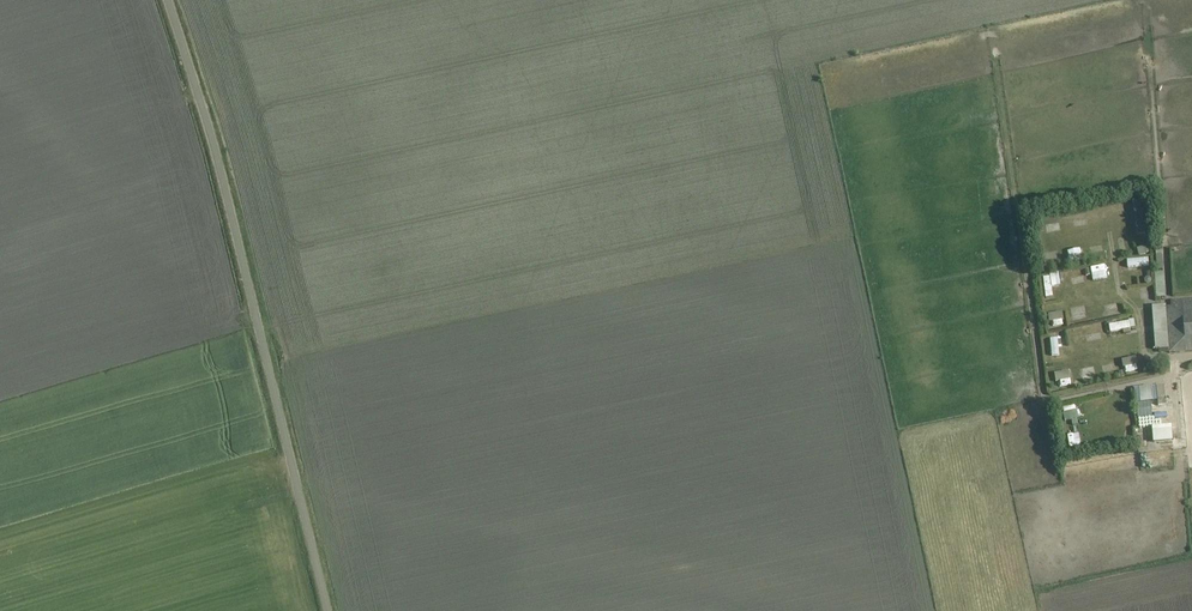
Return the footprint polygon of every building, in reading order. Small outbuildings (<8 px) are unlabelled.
[(1125,242),(1124,209),(1115,210),(1116,242),(1125,242)] [(1036,228),(1043,226),(1041,218),(1034,219),(1036,228)] [(1027,229),(1027,238),(1038,238),(1038,230),(1027,229)] [(1147,255),(1146,254),(1150,253),(1148,247),(1145,248),(1145,247),(1137,249),(1139,257),(1147,255)] [(1048,268),(1063,267),(1063,259),(1047,261),(1048,268)] [(1107,265),(1108,274),(1130,271),(1129,263),(1107,265)] [(1025,267),(1027,274),(1041,270),(1039,264),(1025,267)] [(1071,268),(1072,284),(1087,283),(1086,268),(1071,268)] [(1062,270),(1049,271),(1050,283),(1063,282),(1062,270)] [(1165,297),(1164,272),(1155,273),(1156,297),(1165,297)] [(1145,277),(1134,277),(1135,300),(1147,299),(1145,277)] [(1030,303),(1033,303),(1032,286),(1040,286),(1040,281),(1029,281),(1030,303)] [(1171,306),(1174,353),(1191,351),(1191,299),(1171,300),(1171,306)] [(1090,319),(1101,317),(1100,305),(1088,307),(1090,319)] [(1071,326),(1083,324),(1079,307),(1068,309),(1071,326)] [(1034,333),(1045,330),(1042,318),(1032,320),(1034,333)] [(1062,319),(1051,322),(1053,328),(1063,326),(1062,319)] [(1090,337),(1111,335),(1110,327),(1089,330),(1090,337)] [(1071,340),(1083,339),(1082,332),(1070,333),(1071,340)] [(1051,335),(1053,346),(1064,343),(1061,333),(1051,335)] [(1033,363),(1040,363),(1039,344),(1032,345),(1033,363)] [(1156,350),(1159,350),(1159,353),(1169,353),(1168,344),(1155,345),(1156,350)] [(1094,369),(1085,371),(1088,382),(1097,381),(1094,369)] [(1165,398),(1164,386),(1156,386),(1158,399),(1165,398)] [(1139,390),(1140,403),(1154,402),(1152,389),(1139,390)] [(1138,393),(1116,394),(1117,425),(1134,424),(1133,407),(1139,407),(1138,393)] [(1134,449),(1154,448),(1153,432),(1134,433),(1134,449)] [(1125,459),(1125,472),(1152,471),(1151,458),(1125,459)]
